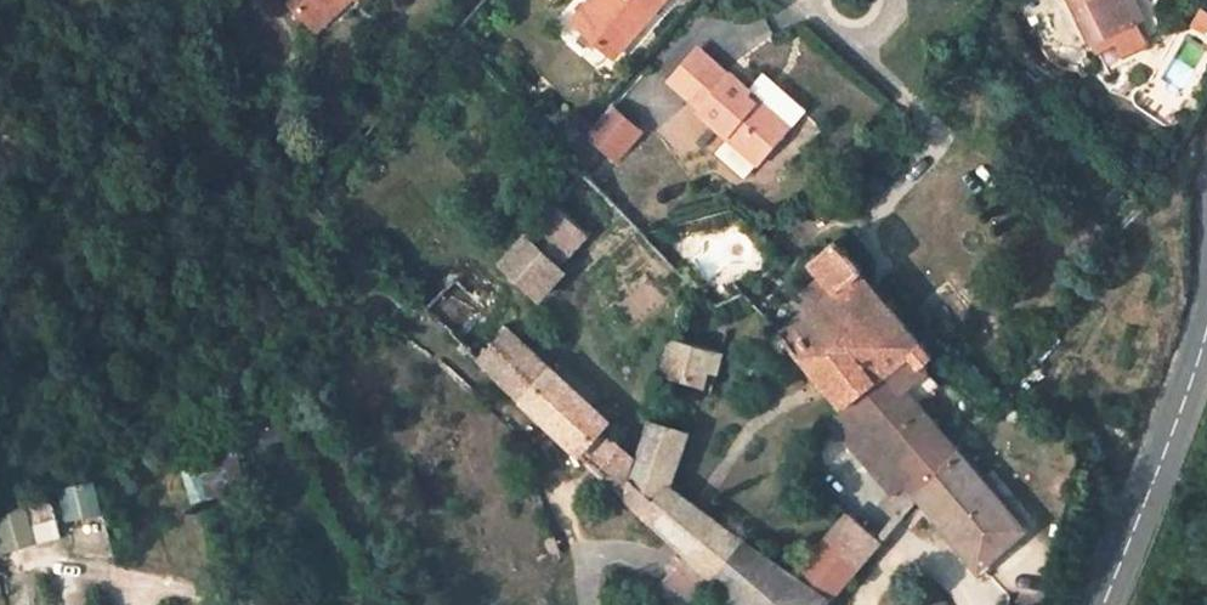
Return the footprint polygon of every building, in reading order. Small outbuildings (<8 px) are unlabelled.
[(311,23),(334,0),(289,0),(311,23)] [(311,23),(317,29),(349,0),(334,0),(311,23)] [(573,19),(579,24),(601,0),(589,0),(573,19)] [(579,24),(614,55),(662,0),(601,0),(579,24)] [(1093,45),(1137,23),(1126,0),(1070,0),(1093,45)] [(1137,23),(1143,20),(1133,0),(1126,0),(1137,23)] [(1199,8),(1195,32),(1206,34),(1206,10),(1199,8)] [(707,61),(695,51),(671,78),(683,89),(707,61)] [(700,107),(698,109),(758,163),(790,125),(764,103),(761,106),(749,95),(751,91),(731,73),(728,75),(709,58),(707,61),(683,89),(681,90),(700,107)] [(1046,75),(1039,82),(1048,91),(1056,85),(1046,75)] [(770,97),(764,103),(790,125),(795,119),(770,97)] [(610,152),(638,119),(617,100),(589,133),(610,152)] [(588,233),(556,201),(527,235),(503,263),(540,297),(563,271),(557,265),(588,233)] [(803,292),(811,306),(781,331),(775,337),(774,341),(775,345),(779,348),(784,348),(787,346),(790,344),(843,406),(914,353),(923,365),(927,363),(933,356),(921,341),(919,343),(862,272),(865,271),(838,239),(812,263),(822,275),(803,292)] [(456,279),(426,307),(525,400),(552,367),(456,279)] [(713,350),(676,338),(666,377),(701,387),(706,372),(713,350)] [(723,352),(713,350),(706,372),(716,374),(723,352)] [(1023,525),(920,406),(923,365),(914,353),(843,406),(906,480),(894,491),(975,570),(1023,525)] [(552,367),(525,400),(581,454),(589,462),(611,438),(606,434),(601,429),(609,419),(552,367)] [(843,406),(833,420),(894,491),(906,480),(843,406)] [(635,459),(620,497),(684,553),(709,575),(737,536),(670,486),(687,434),(649,421),(635,459)] [(203,462),(183,468),(195,500),(230,489),(218,447),(231,443),(228,434),(197,444),(203,462)] [(611,438),(589,462),(620,497),(635,459),(611,438)] [(231,443),(218,447),(230,489),(244,485),(231,443)] [(72,483),(60,489),(67,516),(100,511),(92,480),(72,483)] [(51,493),(24,505),(34,539),(35,544),(60,534),(51,493)] [(0,516),(0,544),(2,552),(34,539),(24,505),(0,516)] [(709,575),(740,604),(825,604),(853,573),(881,542),(847,514),(793,574),(737,536),(709,575)] [(546,538),(546,544),(547,548),(553,553),(558,554),(557,544),(559,541),(554,534),(550,534),(546,538)] [(684,553),(657,588),(679,604),(688,604),(709,575),(684,553)]
